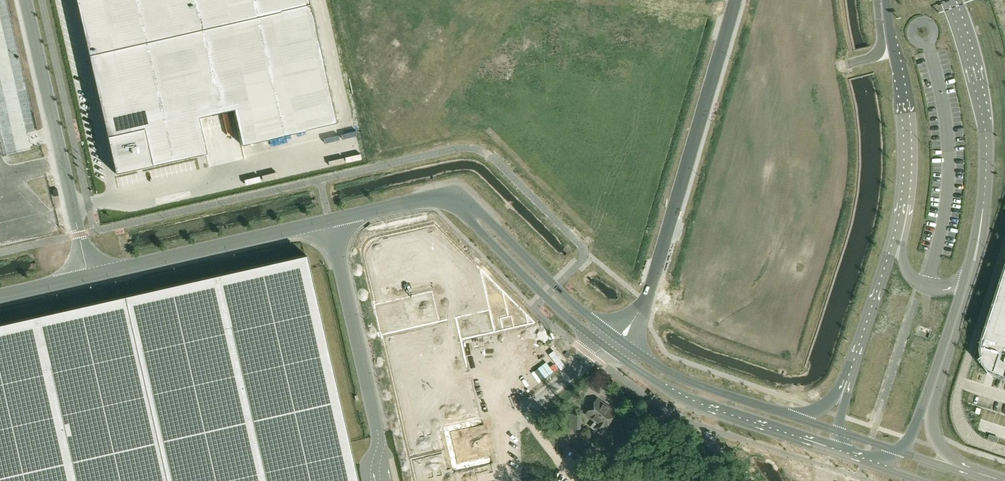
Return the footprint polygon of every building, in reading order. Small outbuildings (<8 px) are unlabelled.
[(58,19),(63,0),(54,0),(50,17),(58,19)] [(115,173),(206,153),(198,117),(233,109),(241,145),(340,122),(312,0),(76,0),(115,173)] [(363,257),(381,335),(456,318),(457,318),(490,310),(495,332),(536,323),(478,266),(435,223),(376,236),(374,237),(373,237),(371,238),(370,239),(369,240),(368,241),(366,242),(366,243),(365,245),(364,246),(363,247),(363,249),(363,251),(363,252),(362,254),(363,255),(363,257)] [(166,480),(358,480),(306,255),(124,296),(166,480)] [(980,346),(981,352),(982,355),(983,358),(985,364),(989,368),(994,372),(997,374),(999,375),(1004,377),(1004,267),(981,340),(980,346)] [(124,296),(0,325),(0,480),(166,480),(124,296)] [(492,333),(495,332),(490,310),(457,318),(462,340),(492,333)] [(457,318),(456,318),(381,335),(409,458),(485,441),(462,340),(457,318)] [(602,434),(606,428),(617,413),(598,399),(587,414),(596,421),(592,426),(602,434)] [(582,415),(570,414),(570,429),(581,430),(582,415)] [(409,458),(414,480),(494,480),(485,441),(409,458)]
